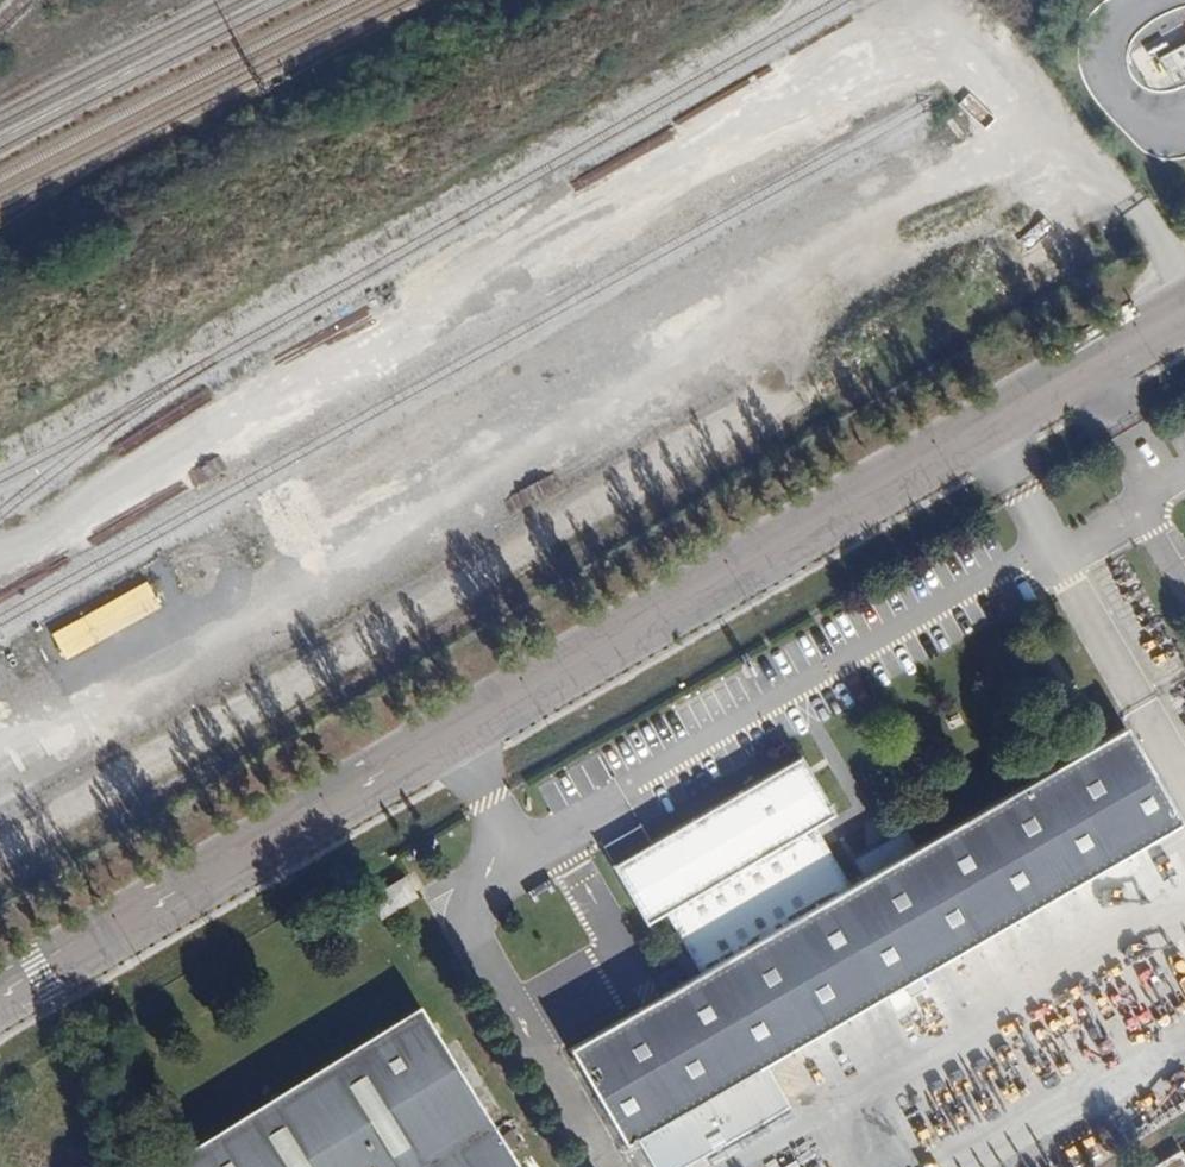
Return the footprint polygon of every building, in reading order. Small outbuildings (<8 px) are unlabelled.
[(67,658),(164,608),(149,581),(52,631),(67,658)] [(1120,724),(850,886),(812,823),(834,810),(799,752),(650,842),(615,862),(612,865),(646,922),(663,912),(699,972),(570,1049),(626,1143),(640,1134),(660,1166),(697,1166),(799,1105),(773,1061),(904,983),(912,995),(930,984),(922,970),(1177,817),(1120,724)] [(639,825),(605,845),(615,862),(650,842),(639,825)] [(407,878),(387,889),(398,907),(418,896),(407,878)] [(380,917),(398,907),(387,889),(370,898),(380,917)] [(420,1006),(160,1166),(161,1166),(519,1166),(509,1152),(519,1146),(509,1131),(500,1137),(445,1047),(420,1006)] [(445,1047),(500,1137),(509,1131),(516,1127),(460,1038),(445,1047)]
